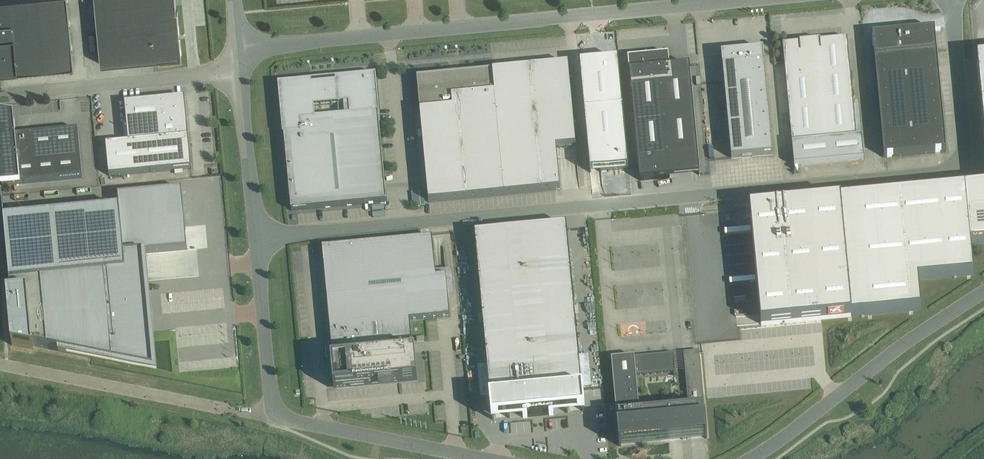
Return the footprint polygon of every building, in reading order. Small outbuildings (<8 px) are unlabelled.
[(19,71),(74,65),(68,0),(0,0),(0,74),(19,73),(19,71)] [(160,60),(160,58),(180,56),(176,12),(178,11),(177,11),(176,0),(95,0),(97,22),(98,22),(98,30),(98,32),(101,65),(113,64),(113,63),(121,62),(121,63),(123,62),(160,59),(160,60)] [(935,29),(883,34),(873,35),(873,33),(872,33),(873,35),(872,35),(874,51),(884,157),(946,151),(935,29)] [(800,43),(783,44),(792,144),(794,166),(864,159),(862,137),(857,137),(848,38),(821,41),(820,40),(800,42),(800,43)] [(723,70),(731,159),(742,158),(742,157),(752,156),(752,157),(773,155),(765,66),(764,64),(765,64),(763,50),(745,52),(745,51),(744,51),(744,52),(722,54),(722,58),(722,59),(723,67),(723,70)] [(690,65),(669,67),(669,66),(669,65),(668,63),(669,63),(669,62),(668,62),(668,60),(668,59),(668,57),(669,57),(668,54),(666,54),(666,56),(629,60),(629,61),(631,60),(631,63),(629,63),(629,64),(631,63),(631,66),(629,66),(629,67),(631,66),(631,69),(630,69),(630,70),(631,69),(632,72),(630,72),(630,73),(632,72),(632,75),(630,75),(630,76),(632,75),(632,78),(630,78),(630,79),(632,78),(633,81),(631,81),(631,82),(633,81),(633,84),(630,84),(631,87),(631,86),(640,180),(670,178),(669,168),(698,165),(699,175),(700,175),(690,65)] [(619,59),(580,63),(590,173),(630,169),(619,59)] [(417,78),(429,202),(561,190),(557,148),(576,146),(568,64),(493,71),(417,78)] [(283,123),(283,122),(291,210),(387,201),(378,113),(379,113),(379,114),(380,114),(376,75),(335,79),(336,82),(326,83),(326,81),(321,82),(321,84),(312,85),(312,81),(278,84),(282,123),(283,123)] [(109,175),(109,176),(191,168),(188,135),(187,135),(185,117),(186,117),(185,117),(185,112),(185,111),(183,98),(165,100),(165,99),(162,99),(162,100),(154,100),(135,102),(127,103),(127,102),(125,103),(128,142),(106,144),(106,145),(112,144),(115,174),(109,175)] [(0,157),(0,169),(2,186),(21,184),(21,183),(23,183),(82,178),(78,130),(36,134),(16,135),(15,130),(16,130),(16,129),(15,129),(15,127),(15,126),(14,124),(15,124),(15,123),(14,124),(14,121),(15,121),(14,121),(14,117),(9,117),(9,116),(5,116),(5,115),(5,116),(1,115),(1,114),(0,114),(0,115),(0,152),(0,157)] [(750,208),(761,325),(921,309),(918,279),(974,274),(971,244),(983,243),(983,186),(750,208)] [(43,215),(4,219),(11,293),(7,293),(12,345),(34,349),(33,345),(92,357),(120,363),(154,370),(148,313),(143,253),(187,249),(181,189),(119,195),(120,208),(43,215)] [(567,225),(475,234),(490,398),(492,420),(523,417),(528,417),(528,416),(549,414),(549,415),(554,415),(585,412),(583,389),(582,390),(567,225)] [(433,238),(323,248),(332,348),(332,352),(331,352),(332,352),(333,356),(331,356),(331,357),(333,357),(333,361),(331,361),(334,390),(379,386),(380,391),(395,389),(394,384),(418,382),(415,353),(413,353),(410,321),(450,317),(446,277),(436,278),(433,238)] [(705,438),(707,438),(699,351),(683,352),(689,409),(640,414),(636,375),(676,371),(674,353),(611,359),(619,446),(621,446),(621,443),(682,438),(682,439),(688,439),(687,437),(705,435),(705,438)] [(237,370),(222,370),(222,382),(237,382),(237,370)]
